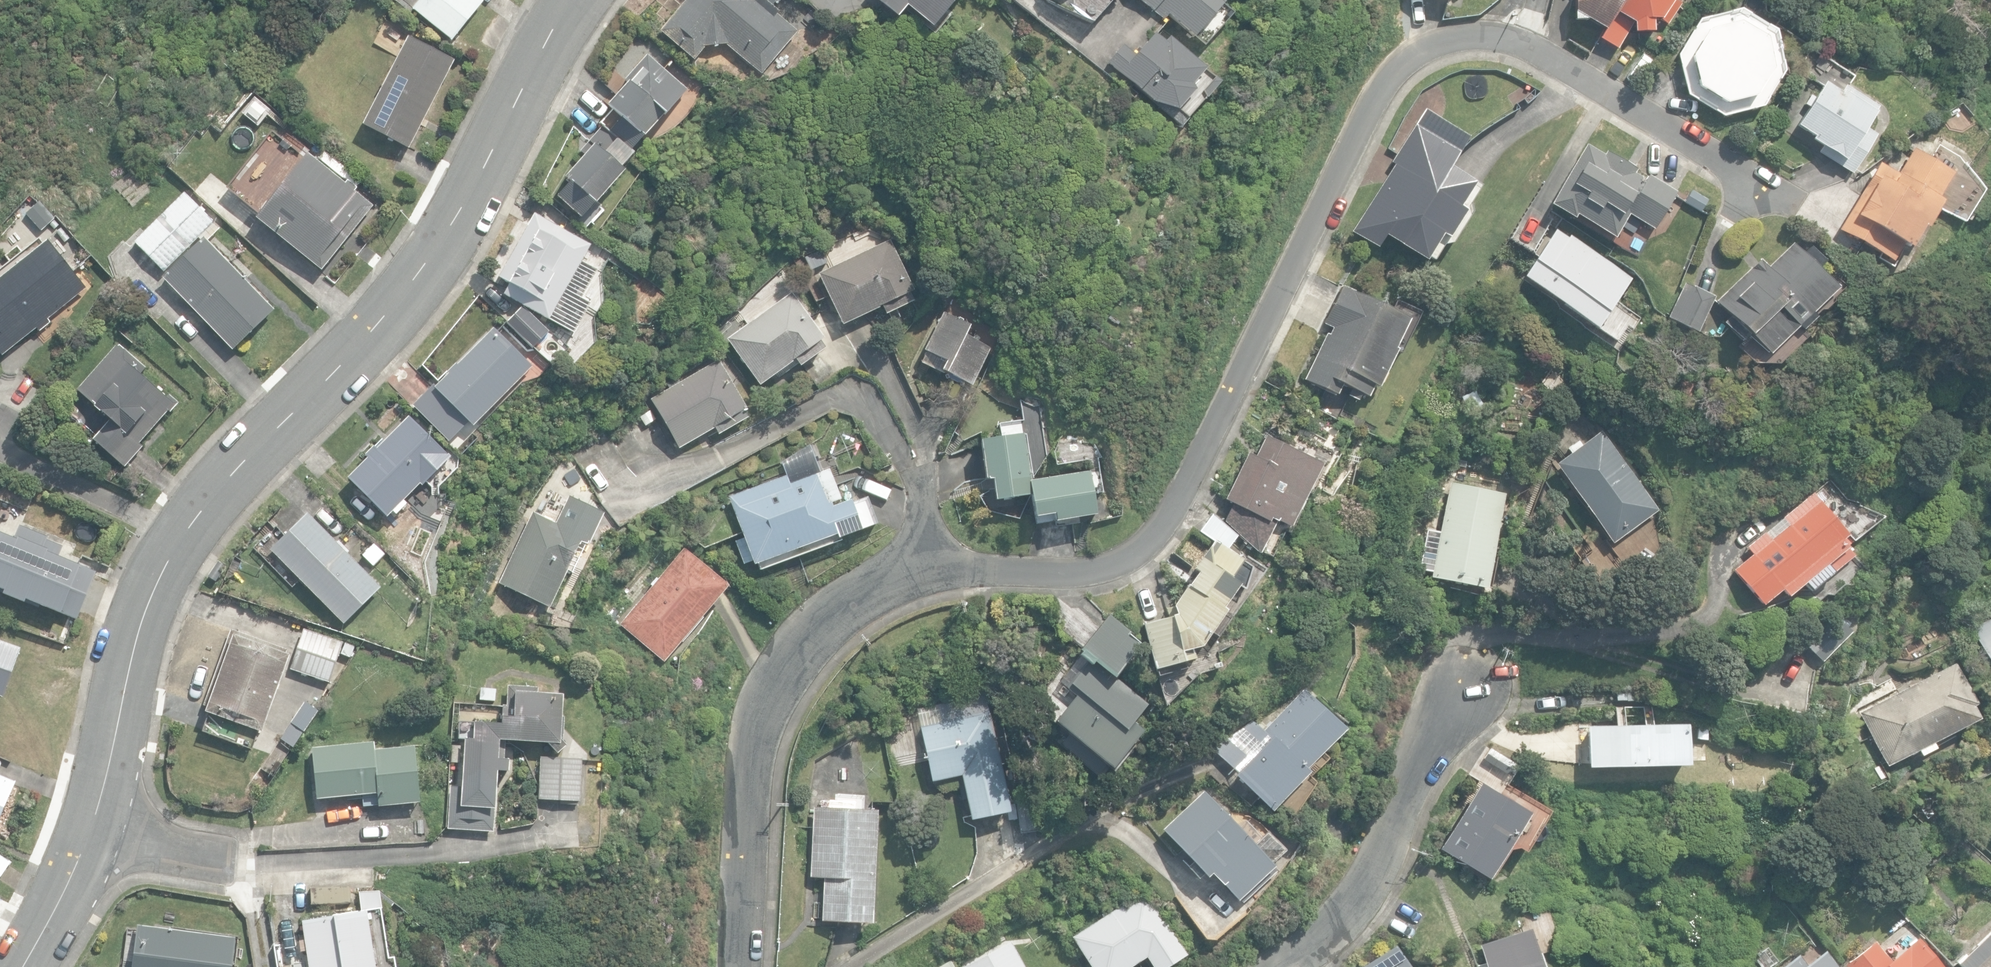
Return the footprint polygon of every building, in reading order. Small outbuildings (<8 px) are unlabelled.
[(452,40),(484,0),(421,0),(414,9),(452,40)] [(762,73),(798,31),(777,14),(780,11),(768,0),(687,0),(662,29),(696,58),(706,46),(727,44),(762,73)] [(934,27),(956,0),(878,0),(899,17),(908,6),(934,27)] [(1165,22),(1172,15),(1196,36),(1198,34),(1210,45),(1238,14),(1227,4),(1230,0),(1141,0),(1165,22)] [(1574,13),(1604,31),(1622,0),(1573,0),(1574,13)] [(1604,31),(1600,38),(1617,49),(1633,23),(1633,33),(1654,33),(1653,21),(1660,21),(1667,25),(1680,4),(1674,0),(1622,0),(1604,31)] [(1693,9),(1698,0),(1683,0),(1682,3),(1693,9)] [(1688,95),(1723,115),(1762,106),(1782,72),(1773,32),(1739,10),(1699,20),(1678,55),(1688,95)] [(1126,44),(1109,63),(1154,102),(1179,109),(1170,115),(1183,126),(1190,118),(1207,96),(1203,90),(1218,78),(1193,58),(1169,37),(1164,43),(1153,32),(1135,52),(1126,44)] [(364,124),(410,148),(455,60),(410,36),(364,124)] [(601,123),(603,125),(630,152),(667,110),(674,116),(685,103),(679,98),(687,89),(647,54),(611,96),(613,99),(608,105),(613,110),(601,123)] [(1819,153),(1852,174),(1877,135),(1865,127),(1878,107),(1850,89),(1844,98),(1823,84),(1794,130),(1822,148),(1819,153)] [(1473,211),(1471,203),(1482,185),(1452,165),(1470,137),(1425,108),(1390,163),(1395,165),(1353,231),(1377,248),(1385,236),(1425,261),(1427,257),(1433,260),(1445,243),(1452,242),(1473,211)] [(630,152),(603,125),(581,150),(585,153),(564,177),(568,180),(555,195),(581,218),(635,156),(630,152)] [(1576,215),(1615,238),(1628,215),(1653,230),(1676,192),(1648,175),(1645,180),(1634,173),(1637,168),(1606,150),(1603,155),(1587,145),(1551,204),(1574,218),(1576,215)] [(1839,230),(1892,262),(1902,245),(1909,249),(1922,227),(1925,229),(1942,201),(1938,199),(1954,173),(1912,148),(1897,173),(1879,163),(1839,230)] [(258,217),(323,270),(375,206),(354,189),(357,186),(349,180),(346,183),(310,153),(258,217)] [(164,279),(233,350),(274,310),(208,241),(220,229),(185,192),(134,241),(164,272),(198,238),(202,242),(164,279)] [(25,213),(41,230),(55,218),(39,200),(25,213)] [(573,333),(590,301),(582,297),(598,269),(581,260),(590,244),(533,212),(497,277),(508,283),(502,294),(523,305),(573,333)] [(1630,274),(1554,225),(1522,275),(1617,335),(1633,311),(1614,299),(1630,274)] [(4,355),(37,328),(40,332),(51,322),(49,319),(88,288),(48,239),(0,278),(0,350),(4,355)] [(820,273),(844,323),(884,305),(887,313),(914,300),(911,292),(915,290),(891,239),(820,273)] [(1748,335),(1766,355),(1795,327),(1799,331),(1814,317),(1810,312),(1835,288),(1817,269),(1824,261),(1810,246),(1802,253),(1793,243),(1768,267),(1761,259),(1716,301),(1730,316),(1723,323),(1741,342),(1748,335)] [(799,267),(806,282),(818,276),(810,261),(799,267)] [(1668,318),(1698,332),(1715,297),(1686,283),(1668,318)] [(1347,396),(1357,401),(1360,394),(1367,398),(1374,386),(1378,388),(1397,350),(1394,349),(1409,320),(1342,287),(1324,323),(1333,328),(1330,335),(1326,334),(1304,379),(1336,396),(1342,385),(1350,389),(1347,396)] [(728,338),(761,384),(796,359),(801,365),(825,347),(821,342),(824,340),(791,293),(728,338)] [(520,305),(507,319),(532,345),(547,329),(520,305)] [(942,369),(970,385),(990,349),(965,335),(970,326),(945,312),(924,349),(928,351),(923,362),(941,372),(942,369)] [(436,387),(475,425),(535,365),(495,326),(436,387)] [(101,447),(124,467),(143,446),(140,443),(169,411),(170,412),(178,403),(169,395),(167,396),(142,374),(147,368),(119,343),(78,389),(112,419),(93,440),(97,443),(95,446),(99,449),(101,447)] [(652,398),(680,448),(716,428),(719,434),(749,416),(746,411),(748,410),(719,360),(652,398)] [(640,417),(645,426),(656,420),(650,410),(640,417)] [(350,476),(389,515),(421,482),(425,486),(453,457),(410,415),(380,446),(376,443),(366,453),(370,456),(350,476)] [(1556,464),(1612,543),(1658,511),(1602,432),(1556,464)] [(993,478),(996,500),(1032,495),(1024,433),(981,439),(986,479),(993,478)] [(1247,451),(1223,500),(1232,506),(1225,521),(1261,553),(1278,518),(1291,524),(1322,462),(1265,434),(1255,454),(1247,451)] [(583,462),(596,455),(589,444),(577,452),(583,462)] [(1099,515),(1091,471),(1031,481),(1038,517),(1054,514),(1055,523),(1099,515)] [(756,559),(760,570),(875,524),(866,497),(852,502),(851,499),(832,506),(820,473),(789,484),(787,476),(729,496),(744,539),(736,541),(743,564),(756,559)] [(1430,578),(1485,589),(1505,493),(1450,482),(1439,532),(1428,530),(1419,570),(1431,572),(1430,578)] [(1733,569),(1761,605),(1781,589),(1787,597),(1847,548),(1841,540),(1847,535),(1844,531),(1848,528),(1840,517),(1836,521),(1813,493),(1783,518),(1789,525),(1770,540),(1764,533),(1746,547),(1752,554),(1733,569)] [(61,601),(83,555),(31,531),(34,524),(0,508),(0,572),(15,579),(13,583),(23,588),(25,584),(61,601)] [(499,583),(550,608),(568,571),(574,574),(596,525),(565,511),(559,523),(533,511),(499,583)] [(272,549),(345,623),(383,586),(310,512),(272,549)] [(1199,530),(1229,548),(1238,535),(1212,513),(1199,530)] [(252,552),(260,544),(254,536),(245,545),(252,552)] [(1145,623),(1154,669),(1195,659),(1194,649),(1201,646),(1211,633),(1216,636),(1232,615),(1222,608),(1239,584),(1230,578),(1243,560),(1214,540),(1193,569),(1197,572),(1173,606),(1166,609),(1167,616),(1145,623)] [(398,563),(374,542),(363,554),(387,575),(398,563)] [(621,623),(665,661),(729,585),(685,548),(621,623)] [(21,591),(10,617),(50,632),(60,606),(21,591)] [(1081,649),(1114,675),(1139,643),(1129,634),(1130,632),(1109,615),(1081,649)] [(1804,645),(1821,662),(1852,631),(1835,615),(1804,645)] [(1990,666),(1990,617),(1971,628),(1990,666)] [(291,668),(330,681),(343,641),(305,628),(291,668)] [(205,730),(252,747),(259,729),(264,730),(291,654),(286,652),(287,649),(232,629),(205,704),(209,705),(207,710),(212,712),(205,730)] [(4,696),(22,646),(0,638),(0,694),(4,696)] [(351,657),(355,646),(346,641),(341,654),(351,657)] [(1082,761),(1097,774),(1106,764),(1111,768),(1143,731),(1133,722),(1148,705),(1088,655),(1071,675),(1075,679),(1067,688),(1075,695),(1054,721),(1090,751),(1082,761)] [(1858,712),(1886,766),(1917,750),(1920,756),(1934,748),(1931,742),(1978,719),(1972,706),(1975,704),(1954,663),(1858,712)] [(450,761),(446,828),(494,831),(495,808),(500,809),(502,770),(514,771),(515,756),(505,755),(506,739),(545,740),(555,751),(563,745),(561,739),(566,693),(544,690),(544,684),(507,682),(506,700),(500,699),(499,718),(460,715),(459,737),(468,737),(467,762),(450,761)] [(480,700),(495,701),(497,688),(481,687),(480,700)] [(961,774),(971,820),(1012,810),(984,687),(915,702),(933,781),(961,774)] [(1233,776),(1271,812),(1310,771),(1307,768),(1345,729),(1303,689),(1264,730),(1253,719),(1213,750),(1237,773),(1233,776)] [(1687,725),(1637,726),(1637,766),(1688,765),(1687,725)] [(1587,767),(1637,766),(1637,726),(1586,727),(1587,767)] [(379,792),(380,806),(422,801),(416,744),(376,748),(376,740),(313,747),(319,798),(379,792)] [(538,799),(580,800),(581,761),(539,760),(538,799)] [(17,780),(0,773),(0,821),(17,780)] [(1438,849),(1487,879),(1528,813),(1479,782),(1438,849)] [(1211,873),(1236,901),(1274,866),(1272,863),(1286,850),(1267,830),(1260,836),(1245,820),(1234,823),(1203,790),(1161,829),(1191,862),(1186,866),(1198,879),(1203,874),(1206,878),(1211,873)] [(1016,795),(1021,833),(1043,830),(1038,792),(1016,795)] [(821,920),(873,922),(878,808),(815,805),(811,875),(823,876),(821,920)] [(12,861),(0,852),(0,879),(12,861)] [(1092,966),(1129,966),(1147,956),(1154,966),(1168,966),(1188,954),(1147,889),(1072,936),(1092,966)] [(309,966),(376,966),(367,910),(302,920),(305,938),(298,939),(300,951),(306,950),(309,966)] [(238,936),(139,925),(134,966),(234,966),(238,936)] [(1485,966),(1541,966),(1529,927),(1478,944),(1485,966)] [(1957,964),(1961,966),(1990,966),(1990,931),(1957,964)] [(1846,966),(1940,966),(1918,938),(1890,961),(1874,941),(1844,965),(1846,966)] [(962,966),(1027,966),(1012,940),(962,966)] [(1396,945),(1360,966),(1410,966),(1396,945)] [(1767,966),(1768,966),(1778,960),(1769,947),(1758,955),(1767,966)] [(1825,951),(1806,965),(1799,954),(1781,966),(1836,966),(1825,951)]
